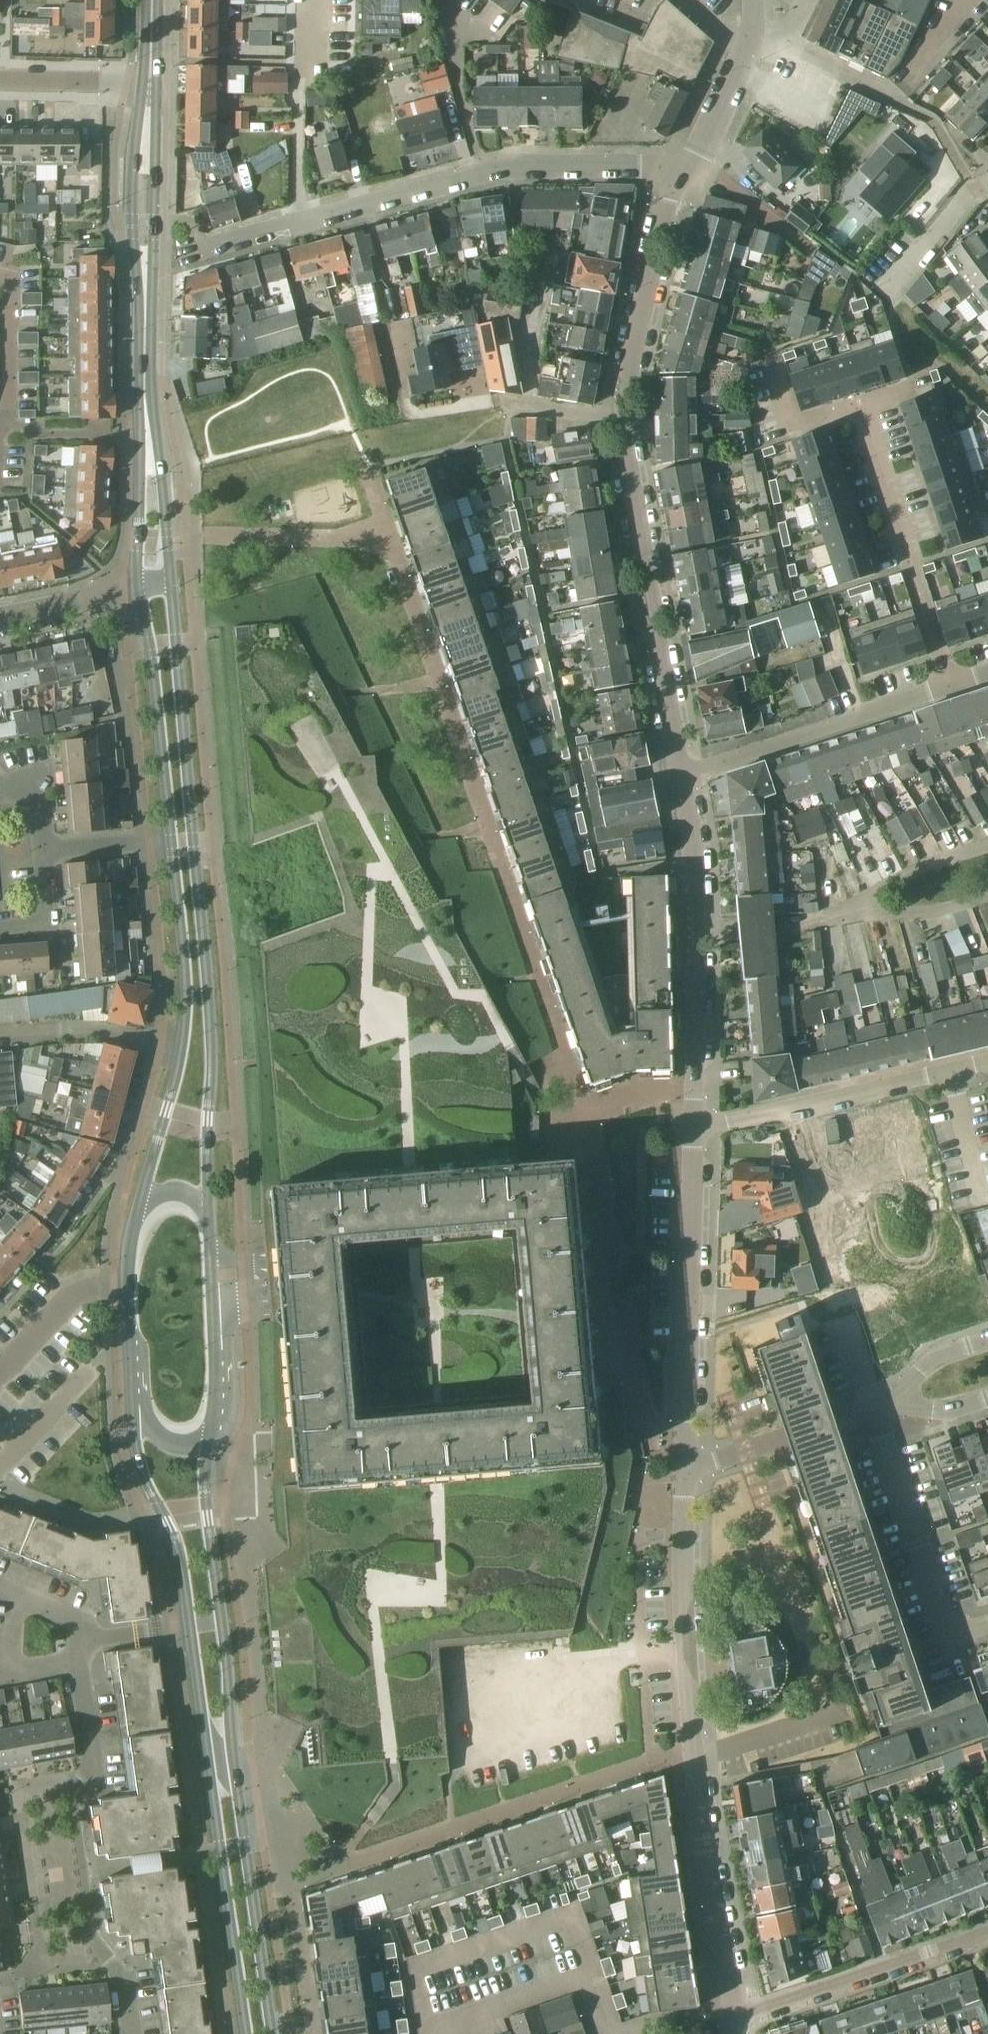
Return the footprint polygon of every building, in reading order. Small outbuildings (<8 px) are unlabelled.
[(111,18),(111,0),(84,0),(84,4),(64,4),(64,9),(64,17),(84,17),(111,18)] [(362,38),(373,38),(373,45),(390,45),(390,38),(402,38),(402,15),(422,15),(422,0),(362,0),(362,38)] [(502,8),(512,15),(522,0),(507,0),(502,8)] [(521,7),(531,12),(536,3),(530,0),(524,0),(521,7)] [(657,9),(642,38),(573,11),(557,58),(655,78),(659,71),(692,89),(716,43),(666,0),(665,0),(657,9)] [(808,42),(810,42),(887,79),(901,63),(920,24),(868,0),(831,0),(819,28),(816,26),(815,29),(810,40),(810,39),(808,42)] [(920,24),(931,0),(868,0),(920,24)] [(191,4),(190,30),(218,31),(218,32),(229,32),(229,18),(229,4),(218,4),(191,4)] [(570,12),(554,7),(549,24),(565,29),(570,12)] [(52,9),(51,9),(37,9),(37,18),(51,18),(51,17),(52,9)] [(51,18),(51,27),(63,27),(64,17),(51,17),(51,18)] [(84,19),(83,45),(110,45),(111,18),(84,17),(84,19)] [(13,18),(13,28),(48,29),(49,19),(13,18)] [(237,24),(237,31),(279,32),(279,19),(254,18),(254,24),(237,24)] [(526,29),(526,46),(538,45),(537,28),(526,29)] [(190,30),(190,57),(217,58),(218,32),(218,31),(190,30)] [(250,46),(287,47),(287,33),(279,33),(279,32),(237,31),(237,41),(250,41),(250,46)] [(975,33),(969,41),(978,49),(984,42),(975,33)] [(962,48),(971,56),(978,49),(969,41),(962,48)] [(432,50),(419,50),(419,65),(431,66),(432,50)] [(576,62),(561,60),(559,71),(574,74),(576,62)] [(190,65),(190,92),(216,93),(216,94),(229,94),(229,93),(229,92),(244,93),(244,75),(249,75),(249,66),(217,65),(190,65)] [(954,75),(945,67),(938,75),(948,83),(954,75)] [(420,76),(425,95),(452,87),(446,69),(420,76)] [(987,91),(987,73),(979,82),(987,91)] [(932,82),(941,90),(948,83),(938,75),(932,82)] [(493,130),(493,127),(500,127),(499,89),(496,89),(496,78),(477,78),(477,89),(476,89),(476,130),(493,130)] [(540,126),(561,126),(560,78),(540,78),(539,89),(540,89),(540,126)] [(584,130),(584,88),(581,88),(581,78),(560,78),(561,126),(567,126),(567,130),(584,130)] [(688,95),(668,84),(666,87),(656,82),(648,97),(658,103),(645,127),(665,138),(688,95)] [(987,122),(987,91),(979,82),(963,99),(987,122)] [(519,89),(499,89),(500,127),(520,126),(519,89)] [(539,89),(519,89),(520,126),(540,126),(540,89),(539,89)] [(863,109),(868,97),(851,89),(837,118),(848,127),(863,109)] [(337,90),(308,92),(308,97),(309,107),(338,104),(337,90)] [(190,92),(189,119),(215,120),(216,94),(216,93),(190,92)] [(602,108),(607,97),(600,94),(595,105),(602,108)] [(975,140),(987,126),(987,122),(963,99),(946,117),(962,131),(963,129),(975,140)] [(449,144),(440,110),(399,122),(408,156),(449,144)] [(236,112),(235,120),(249,120),(250,112),(236,112)] [(342,141),(341,142),(338,131),(343,130),(339,115),(320,121),(324,136),(326,135),(329,145),(316,148),(324,178),(349,171),(342,141)] [(189,119),(188,147),(215,147),(215,146),(225,145),(225,122),(215,122),(215,120),(189,119)] [(235,130),(249,130),(249,120),(235,120),(235,130)] [(15,164),(15,128),(0,128),(0,164),(15,164)] [(15,164),(40,164),(40,128),(15,128),(15,164)] [(40,128),(40,164),(64,164),(64,128),(40,128)] [(77,143),(77,128),(64,128),(64,164),(76,164),(76,169),(89,169),(89,143),(77,143)] [(804,161),(782,139),(780,141),(768,129),(746,152),(757,163),(755,165),(777,188),(804,161)] [(896,158),(862,196),(889,220),(924,180),(907,165),(917,153),(893,132),(881,145),(896,158)] [(825,143),(832,146),(837,140),(830,134),(825,143)] [(278,144),(260,154),(268,169),(286,159),(278,144)] [(217,153),(191,153),(195,166),(197,173),(215,174),(216,178),(219,177),(220,180),(224,178),(236,174),(228,151),(217,155),(217,153)] [(216,186),(203,192),(214,229),(242,221),(232,190),(227,192),(225,185),(217,188),(216,186)] [(582,228),(584,215),(591,216),(626,223),(632,188),(597,187),(596,194),(591,194),(588,208),(581,208),(583,193),(557,191),(523,192),(522,229),(554,229),(554,224),(582,228)] [(818,201),(830,200),(830,187),(818,188),(818,201)] [(64,189),(64,205),(63,205),(63,215),(76,215),(76,205),(81,205),(81,189),(64,189)] [(508,229),(502,195),(482,199),(488,232),(508,229)] [(708,196),(703,214),(742,225),(747,207),(708,196)] [(462,202),(468,235),(477,234),(481,260),(492,258),(487,232),(488,232),(482,199),(462,202)] [(804,234),(805,234),(817,219),(797,203),(785,219),(804,234)] [(23,215),(39,215),(40,205),(23,205),(23,215)] [(438,218),(431,220),(441,257),(464,252),(461,231),(456,207),(437,212),(438,218)] [(429,214),(404,221),(412,253),(426,249),(431,268),(442,265),(440,258),(441,257),(431,220),(430,221),(429,214)] [(703,214),(698,232),(736,243),(740,244),(751,247),(753,237),(748,236),(747,240),(738,237),(740,229),(741,225),(742,225),(703,214)] [(596,256),(620,260),(626,223),(591,216),(585,250),(597,252),(596,256)] [(404,221),(379,228),(392,278),(405,275),(400,257),(412,253),(404,221)] [(751,247),(750,250),(768,256),(768,254),(780,257),(785,238),(755,229),(753,237),(751,247)] [(382,281),(368,230),(344,237),(352,267),(358,287),(382,281)] [(698,232),(693,250),(731,260),(731,261),(731,263),(741,266),(741,264),(742,260),(732,257),(735,247),(736,243),(698,232)] [(78,233),(71,233),(71,234),(70,234),(70,242),(77,242),(78,240),(78,237),(79,234),(78,234),(78,233)] [(948,253),(962,274),(987,255),(987,247),(979,234),(966,243),(965,241),(948,253)] [(344,237),(317,244),(330,288),(338,286),(334,272),(352,267),(344,237)] [(317,276),(321,291),(330,288),(317,244),(292,251),(300,281),(317,276)] [(80,278),(111,279),(112,279),(112,258),(104,258),(103,249),(72,250),(72,260),(80,260),(80,278)] [(817,250),(804,282),(818,285),(827,278),(838,264),(817,249),(817,250)] [(693,250),(688,268),(735,282),(736,277),(736,276),(727,274),(731,263),(731,261),(731,260),(693,250)] [(286,305),(279,307),(281,316),(296,311),(295,304),(282,253),(262,258),(272,294),(282,291),(286,305)] [(615,288),(618,286),(619,279),(617,276),(618,266),(585,260),(586,255),(572,253),(567,283),(615,291),(615,288)] [(962,274),(976,292),(987,282),(987,255),(962,274)] [(254,260),(237,265),(247,299),(256,297),(263,295),(261,284),(254,260)] [(237,265),(219,270),(230,310),(249,306),(247,299),(237,265)] [(688,268),(682,287),(721,298),(723,289),(733,292),(735,282),(688,268)] [(187,278),(185,310),(213,303),(214,314),(214,315),(229,311),(230,310),(219,270),(187,278)] [(470,284),(471,284),(484,281),(482,270),(468,272),(470,284)] [(67,299),(111,298),(111,279),(80,278),(67,278),(67,299)] [(490,282),(485,314),(521,319),(526,290),(490,282)] [(804,282),(798,298),(812,302),(817,286),(818,285),(804,282)] [(966,299),(979,316),(979,317),(987,310),(987,282),(976,292),(966,299)] [(405,288),(411,318),(427,314),(420,285),(405,288)] [(906,294),(913,301),(922,293),(915,285),(906,294)] [(555,286),(552,304),(562,306),(563,297),(563,295),(565,287),(555,286)] [(564,295),(563,297),(579,299),(578,306),(578,308),(610,315),(614,295),(581,290),(565,287),(564,295)] [(680,294),(675,312),(714,324),(714,322),(715,320),(715,318),(717,313),(726,316),(728,307),(719,304),(681,293),(680,294)] [(21,306),(31,306),(31,294),(21,294),(21,306)] [(41,294),(31,294),(31,306),(42,306),(41,294)] [(67,299),(68,319),(111,318),(111,298),(67,299)] [(796,299),(791,316),(806,319),(808,315),(812,302),(798,298),(797,299),(796,299)] [(865,298),(858,300),(861,312),(869,309),(865,298)] [(858,300),(850,303),(854,314),(861,312),(858,300)] [(336,317),(340,331),(364,326),(364,325),(358,303),(334,310),(336,317)] [(230,310),(229,311),(233,339),(233,362),(261,354),(253,323),(251,314),(249,306),(230,310)] [(567,307),(565,317),(571,318),(570,326),(569,327),(607,334),(610,315),(578,308),(574,308),(567,306),(567,307)] [(279,307),(251,314),(253,323),(281,316),(279,307)] [(938,308),(929,317),(936,324),(945,315),(938,308)] [(185,316),(184,336),(230,339),(233,339),(229,311),(214,315),(214,317),(185,316)] [(296,311),(281,316),(253,323),(261,354),(336,333),(340,332),(340,331),(336,317),(320,320),(319,317),(299,322),(296,311)] [(675,312),(670,330),(709,341),(709,340),(727,345),(727,346),(735,348),(736,347),(738,338),(722,334),(721,337),(711,335),(714,324),(675,312)] [(806,319),(800,339),(813,335),(817,334),(822,320),(808,315),(806,319)] [(952,322),(945,315),(936,324),(943,331),(952,322)] [(791,316),(785,337),(800,339),(806,319),(791,316)] [(832,338),(830,338),(830,339),(846,333),(840,317),(832,338)] [(68,319),(68,339),(111,338),(111,318),(68,319)] [(523,394),(508,319),(478,325),(490,390),(523,394)] [(364,326),(340,331),(340,332),(357,400),(388,393),(373,324),(364,326)] [(565,326),(562,346),(571,348),(603,354),(607,334),(569,327),(565,326)] [(670,330),(665,348),(704,359),(705,355),(710,356),(711,351),(725,355),(726,351),(727,346),(727,345),(709,340),(709,341),(670,330)] [(454,362),(462,360),(456,331),(430,336),(433,348),(415,351),(420,376),(411,378),(414,394),(451,387),(448,372),(456,371),(454,362)] [(28,345),(28,333),(18,333),(18,345),(28,345)] [(28,333),(28,345),(38,345),(38,333),(28,333)] [(184,336),(183,357),(229,359),(230,339),(184,336)] [(68,339),(68,359),(74,359),(74,358),(111,358),(111,338),(68,339)] [(872,339),(849,347),(851,351),(864,392),(886,384),(875,349),(872,339)] [(825,340),(814,344),(816,351),(828,347),(825,340)] [(895,342),(875,349),(886,384),(907,378),(906,375),(895,342)] [(966,345),(958,353),(965,360),(973,352),(966,345)] [(665,348),(658,372),(700,371),(702,364),(708,366),(710,356),(705,355),(704,359),(665,348)] [(794,350),(783,353),(785,361),(797,357),(794,350)] [(851,351),(830,358),(832,363),(843,398),(864,392),(851,351)] [(981,359),(973,352),(965,360),(972,368),(981,359)] [(74,378),(112,378),(111,358),(74,358),(74,359),(74,378)] [(563,358),(559,379),(597,386),(601,365),(563,358)] [(721,374),(730,375),(734,365),(724,362),(721,374)] [(832,363),(811,369),(823,405),(843,398),(832,363)] [(811,369),(791,376),(802,412),(823,405),(811,369)] [(938,370),(930,372),(931,373),(934,383),(941,381),(938,370)] [(38,372),(28,373),(28,385),(39,385),(38,372)] [(18,385),(28,385),(28,373),(18,373),(18,385)] [(560,399),(594,404),(597,386),(559,379),(542,375),(538,395),(560,399)] [(697,377),(656,378),(657,397),(697,396),(697,398),(713,398),(728,397),(727,388),(697,389),(697,377)] [(68,398),(112,398),(112,397),(112,378),(74,378),(68,378),(68,398)] [(224,379),(217,380),(219,392),(227,390),(224,379)] [(917,399),(901,405),(908,427),(944,415),(949,414),(941,392),(937,393),(917,399)] [(367,410),(387,405),(385,395),(364,399),(367,410)] [(697,396),(657,397),(658,416),(698,415),(698,416),(706,416),(705,410),(698,410),(698,403),(697,398),(697,396)] [(68,398),(69,418),(113,418),(113,397),(112,397),(112,398),(68,398)] [(35,418),(35,411),(20,411),(20,410),(18,410),(19,419),(36,419),(36,418),(35,418)] [(978,417),(987,425),(987,424),(987,415),(984,411),(978,417)] [(727,414),(727,428),(750,427),(749,414),(727,414)] [(698,415),(658,416),(658,435),(698,433),(698,435),(713,435),(712,427),(698,428),(698,416),(698,415)] [(944,415),(908,427),(915,446),(950,434),(944,415)] [(527,418),(511,418),(516,441),(527,440),(529,417),(527,417),(527,418)] [(550,418),(529,417),(527,440),(548,442),(550,418)] [(829,429),(793,440),(799,461),(835,449),(829,429)] [(738,433),(741,452),(753,449),(750,431),(738,433)] [(950,434),(915,446),(922,467),(966,452),(959,431),(950,434)] [(594,457),(590,432),(554,438),(558,463),(594,457)] [(698,433),(658,435),(659,464),(704,456),(704,444),(698,444),(698,435),(698,433)] [(47,447),(48,446),(34,445),(34,457),(35,457),(35,456),(47,457),(47,447)] [(774,446),(762,450),(765,458),(776,454),(774,446)] [(74,467),(109,470),(110,470),(111,449),(74,447),(74,467)] [(835,449),(799,461),(806,481),(842,470),(835,449)] [(966,452),(922,467),(928,488),(973,473),(966,452)] [(504,453),(485,458),(487,470),(506,463),(504,453)] [(742,457),(740,457),(744,475),(758,472),(754,454),(742,457)] [(424,470),(390,482),(396,501),(443,485),(443,484),(451,481),(457,480),(452,458),(423,465),(424,470)] [(701,462),(659,470),(663,490),(704,483),(705,484),(721,481),(720,474),(708,476),(707,471),(702,472),(701,462)] [(525,482),(528,497),(539,496),(564,492),(564,493),(599,487),(596,466),(560,472),(562,484),(538,487),(537,480),(525,482)] [(109,470),(74,467),(66,467),(65,487),(108,490),(109,470)] [(810,494),(806,496),(808,503),(849,490),(842,470),(806,481),(810,494)] [(502,474),(504,484),(511,482),(509,472),(502,474)] [(758,472),(744,475),(749,496),(753,495),(758,494),(766,492),(766,491),(762,472),(758,473),(758,472)] [(973,473),(928,488),(935,509),(980,494),(973,473)] [(33,476),(32,486),(44,487),(45,476),(33,476)] [(779,491),(777,480),(769,481),(771,493),(779,491)] [(457,501),(451,481),(443,484),(443,485),(396,501),(402,520),(457,501)] [(514,493),(511,482),(504,484),(506,495),(514,493)] [(704,483),(663,490),(666,509),(708,502),(713,501),(711,491),(706,491),(705,484),(704,483)] [(44,487),(32,486),(32,496),(44,497),(44,487)] [(65,487),(64,507),(107,509),(108,490),(65,487)] [(546,506),(548,516),(567,513),(567,514),(603,508),(599,487),(564,493),(565,503),(546,506)] [(849,490),(808,503),(813,518),(818,517),(820,522),(855,511),(849,490)] [(782,503),(779,491),(771,493),(774,505),(782,503)] [(769,504),(766,492),(758,494),(760,506),(769,504)] [(980,494),(935,509),(942,530),(978,518),(987,515),(980,494)] [(7,502),(9,514),(19,512),(17,500),(7,502)] [(409,538),(463,519),(457,501),(402,520),(409,538)] [(708,502),(666,509),(670,529),(712,521),(712,523),(730,519),(729,518),(728,511),(710,514),(708,502)] [(107,530),(108,509),(107,509),(64,507),(63,517),(76,518),(76,528),(83,528),(72,539),(80,545),(96,529),(107,530)] [(510,511),(512,522),(519,520),(517,510),(510,511)] [(855,511),(820,522),(826,543),(862,531),(855,511)] [(568,530),(537,535),(539,545),(546,544),(607,532),(603,512),(566,519),(568,530)] [(767,513),(757,514),(761,533),(770,531),(770,529),(767,513)] [(978,518),(942,530),(949,550),(985,539),(978,518)] [(409,538),(415,556),(469,538),(463,519),(409,538)] [(522,531),(519,520),(512,522),(515,533),(522,531)] [(712,521),(670,529),(674,549),(715,541),(720,540),(718,530),(713,530),(712,523),(712,521)] [(789,534),(786,522),(778,524),(781,536),(789,534)] [(862,531),(826,543),(833,563),(869,552),(862,531)] [(546,544),(539,545),(541,555),(571,549),(573,560),(610,553),(611,553),(607,532),(546,544)] [(791,546),(789,534),(781,536),(783,547),(791,546)] [(772,536),(762,538),(764,546),(774,544),(772,536)] [(420,574),(468,558),(468,559),(476,556),(469,538),(415,556),(421,574),(420,574)] [(16,547),(15,541),(0,544),(0,570),(3,588),(23,584),(16,547)] [(36,550),(37,550),(36,543),(16,547),(23,584),(42,580),(36,550)] [(68,543),(58,553),(56,546),(37,550),(36,550),(42,580),(42,581),(63,577),(61,566),(76,549),(68,543)] [(717,547),(676,555),(679,575),(721,567),(725,567),(731,565),(730,558),(723,558),(719,559),(717,547)] [(518,549),(520,560),(528,558),(525,548),(518,549)] [(976,548),(964,552),(967,560),(978,556),(976,548)] [(869,552),(833,563),(840,586),(876,574),(869,552)] [(964,552),(953,556),(955,563),(967,560),(964,552)] [(610,553),(573,560),(576,576),(577,580),(614,573),(611,553),(610,553)] [(775,554),(766,556),(764,557),(768,575),(779,572),(775,554)] [(474,576),(474,575),(468,559),(468,558),(420,574),(425,587),(427,592),(474,576)] [(530,569),(528,558),(520,560),(523,570),(530,569)] [(934,562),(922,566),(925,576),(926,576),(925,574),(937,571),(934,563),(934,562)] [(798,576),(795,565),(787,566),(790,578),(798,576)] [(721,567),(679,575),(683,594),(724,587),(725,588),(743,585),(741,575),(733,576),(727,577),(725,568),(725,567),(721,567)] [(433,611),(480,595),(488,592),(481,572),(474,575),(474,576),(427,592),(433,611)] [(784,592),(779,572),(768,575),(772,595),(784,592)] [(614,573),(577,580),(578,584),(581,601),(618,595),(614,573)] [(902,573),(889,577),(890,578),(890,577),(892,585),(904,581),(904,583),(905,583),(902,573)] [(225,631),(226,638),(206,640),(224,846),(227,846),(227,845),(253,842),(254,847),(254,846),(317,823),(344,897),(345,912),(262,942),(263,956),(236,958),(241,1028),(243,1060),(256,1059),(257,1067),(243,1068),(247,1133),(252,1221),(279,1219),(283,1263),(287,1297),(289,1320),(258,1322),(262,1421),(288,1419),(290,1456),(274,1458),(275,1461),(291,1459),(292,1482),(288,1483),(288,1486),(284,1486),(284,1488),(274,1489),(278,1532),(288,1548),(264,1564),(276,1716),(280,1717),(281,1715),(304,1726),(284,1770),(315,1816),(359,1826),(365,1818),(373,1824),(371,1827),(375,1830),(444,1799),(441,1773),(450,1772),(440,1648),(572,1637),(573,1632),(606,1640),(633,1529),(637,1512),(624,1508),(623,1508),(631,1459),(646,1458),(641,1433),(612,1435),(609,1401),(624,1400),(624,1397),(599,1399),(598,1387),(594,1388),(580,1222),(583,1221),(583,1215),(579,1216),(579,1219),(565,1220),(565,1216),(565,1212),(565,1208),(566,1204),(568,1199),(570,1195),(572,1191),(574,1186),(576,1182),(576,1178),(574,1174),(572,1171),(568,1169),(564,1168),(560,1168),(557,1170),(554,1173),(553,1174),(549,1174),(548,1161),(537,1162),(537,1141),(539,1141),(540,1116),(537,1116),(537,1108),(530,1095),(538,1090),(539,1091),(541,1090),(533,1074),(532,1074),(527,1065),(554,1050),(531,982),(495,986),(494,979),(528,975),(493,870),(468,872),(457,838),(418,842),(417,835),(438,833),(373,695),(342,698),(341,691),(369,688),(316,575),(205,605),(206,632),(225,631)] [(871,582),(859,586),(862,594),(873,590),(871,582)] [(526,587),(528,597),(536,596),(533,585),(526,587)] [(805,597),(801,586),(793,588),(797,599),(805,597)] [(859,586),(848,590),(850,597),(862,594),(859,586)] [(724,587),(683,594),(687,614),(731,605),(744,601),(742,595),(726,597),(725,588),(724,587)] [(480,595),(433,611),(439,629),(487,613),(480,595)] [(957,595),(934,603),(949,648),(971,640),(960,604),(957,595)] [(980,598),(987,624),(987,595),(980,598)] [(538,607),(536,596),(528,597),(531,608),(538,607)] [(960,604),(971,640),(987,635),(987,624),(980,598),(960,604)] [(574,619),(563,621),(563,622),(563,623),(565,633),(576,631),(586,630),(623,623),(619,601),(582,608),(584,620),(574,622),(574,619)] [(731,605),(687,614),(691,634),(732,626),(748,623),(744,601),(731,605)] [(793,607),(776,612),(778,617),(788,647),(821,636),(810,602),(809,601),(794,606),(793,607)] [(913,610),(892,617),(907,661),(928,655),(913,610)] [(493,631),(492,630),(487,613),(439,629),(445,647),(493,631)] [(892,617),(871,623),(886,668),(907,661),(892,617)] [(534,625),(537,635),(544,634),(542,623),(534,625)] [(623,623),(586,630),(590,649),(627,643),(623,623)] [(871,623),(850,630),(865,675),(886,668),(871,623)] [(506,647),(500,627),(492,630),(493,631),(445,647),(451,665),(506,647)] [(759,670),(757,658),(750,628),(691,639),(699,681),(741,666),(742,673),(759,670)] [(546,644),(544,634),(537,635),(539,646),(546,644)] [(86,638),(68,642),(75,675),(93,671),(86,638)] [(72,680),(76,679),(75,675),(68,642),(49,646),(58,683),(59,688),(73,685),(72,680)] [(592,661),(582,663),(583,672),(594,670),(630,663),(627,643),(590,649),(592,661)] [(54,681),(54,683),(58,683),(49,646),(32,650),(39,687),(40,691),(48,689),(47,682),(54,681)] [(458,683),(513,665),(506,647),(451,665),(455,678),(456,678),(458,683)] [(21,700),(29,699),(27,686),(33,684),(34,688),(39,687),(32,650),(14,653),(21,690),(21,691),(21,700)] [(14,708),(11,689),(16,688),(16,692),(21,691),(21,690),(14,653),(0,656),(0,682),(3,698),(3,701),(4,710),(14,708)] [(814,660),(795,662),(796,678),(816,676),(814,660)] [(543,663),(545,673),(552,672),(550,661),(543,663)] [(594,670),(583,672),(584,676),(595,675),(598,691),(634,684),(630,663),(594,670)] [(458,683),(464,702),(519,683),(513,665),(458,683)] [(796,699),(801,710),(811,706),(812,707),(840,695),(830,671),(802,683),(807,695),(796,699)] [(554,682),(552,672),(545,673),(547,684),(554,682)] [(701,709),(705,711),(705,712),(742,706),(742,705),(739,706),(737,692),(748,690),(748,688),(755,687),(753,678),(746,680),(745,676),(728,680),(728,683),(701,688),(703,698),(699,699),(701,709)] [(470,720),(517,704),(525,702),(519,683),(464,702),(470,720)] [(973,693),(983,724),(987,736),(987,688),(973,693)] [(635,689),(599,696),(603,716),(639,709),(635,689)] [(973,693),(955,699),(968,742),(987,736),(983,724),(973,693)] [(558,699),(551,701),(553,711),(560,709),(558,699)] [(955,699),(935,705),(946,737),(949,749),(958,746),(968,742),(955,699)] [(476,738),(523,722),(517,704),(470,720),(476,738)] [(935,705),(916,712),(916,713),(916,712),(930,755),(949,749),(946,737),(935,705)] [(94,721),(90,706),(71,709),(73,724),(94,721)] [(763,715),(744,719),(742,706),(705,712),(710,739),(747,732),(765,725),(763,715)] [(553,711),(556,722),(563,720),(560,709),(553,711)] [(607,736),(643,729),(639,709),(603,716),(607,736)] [(916,713),(898,719),(908,749),(917,746),(921,758),(930,755),(916,712),(916,713)] [(38,731),(35,713),(24,716),(24,719),(25,719),(28,733),(38,731)] [(68,714),(66,714),(55,716),(58,731),(58,732),(71,730),(68,714)] [(41,721),(43,733),(58,731),(55,716),(55,718),(41,721)] [(25,719),(24,719),(7,722),(10,736),(28,733),(25,719)] [(898,719),(878,725),(893,767),(894,768),(911,763),(906,749),(908,749),(898,719)] [(482,756),(530,740),(523,722),(476,738),(482,756)] [(878,725),(860,731),(870,761),(878,759),(882,772),(894,768),(893,767),(878,725)] [(860,731),(840,737),(855,781),(873,775),(869,762),(870,761),(860,731)] [(644,734),(578,746),(586,780),(589,793),(600,791),(600,792),(629,786),(626,770),(651,765),(648,750),(647,750),(644,734)] [(559,738),(561,749),(569,747),(566,737),(559,738)] [(840,737),(821,744),(831,774),(840,771),(844,785),(855,781),(840,737)] [(67,820),(68,834),(109,830),(105,783),(98,783),(94,738),(60,741),(65,800),(56,801),(57,821),(67,820)] [(536,759),(535,757),(530,740),(482,756),(486,769),(487,769),(488,774),(536,759)] [(821,744),(802,750),(817,794),(836,787),(831,774),(821,744)] [(571,758),(569,747),(561,749),(564,760),(571,758)] [(125,770),(125,769),(123,749),(115,749),(117,770),(125,770)] [(802,750),(784,756),(798,800),(817,794),(802,750)] [(488,774),(495,793),(549,774),(543,755),(535,757),(536,759),(488,774)] [(765,762),(774,793),(783,790),(788,804),(798,800),(784,756),(765,762)] [(969,758),(961,761),(965,773),(973,770),(969,758)] [(765,761),(746,767),(752,787),(758,790),(757,794),(762,796),(763,796),(774,793),(765,762),(765,761)] [(953,764),(957,776),(965,773),(961,761),(953,764)] [(746,767),(728,773),(730,799),(762,796),(757,794),(758,790),(752,787),(746,767)] [(926,786),(929,785),(930,786),(934,785),(930,771),(922,774),(926,786)] [(501,811),(548,795),(556,793),(549,774),(495,793),(501,811)] [(568,776),(570,787),(577,785),(575,774),(568,776)] [(117,780),(118,788),(129,787),(129,779),(117,780)] [(600,792),(589,794),(597,830),(606,828),(606,831),(660,821),(652,782),(629,786),(600,792)] [(580,796),(577,785),(570,787),(573,797),(580,796)] [(891,785),(882,788),(886,800),(895,798),(891,785)] [(877,803),(886,800),(882,788),(874,790),(877,803)] [(979,793),(987,810),(987,788),(979,793)] [(977,825),(987,820),(987,810),(979,793),(964,801),(977,825)] [(129,816),(127,794),(119,795),(121,816),(129,816)] [(554,813),(548,795),(501,811),(507,829),(554,813)] [(762,796),(730,799),(731,814),(733,814),(733,817),(778,813),(778,811),(774,811),(773,804),(763,805),(762,796)] [(853,798),(844,800),(848,814),(857,810),(853,798)] [(918,807),(934,835),(949,826),(933,798),(918,807)] [(839,816),(849,838),(857,834),(848,814),(844,800),(835,803),(839,816)] [(819,807),(810,810),(815,823),(824,820),(819,807)] [(810,810),(802,813),(806,826),(815,823),(810,810)] [(910,811),(898,817),(912,844),(923,838),(910,811)] [(576,814),(579,824),(586,823),(583,812),(576,814)] [(513,847),(512,847),(513,847),(560,831),(554,813),(507,829),(513,847)] [(778,813),(733,817),(734,836),(766,833),(765,824),(779,823),(778,813)] [(802,813),(794,816),(798,829),(806,826),(802,813)] [(900,850),(912,844),(898,817),(887,823),(900,850)] [(824,820),(815,823),(819,836),(828,833),(824,820)] [(122,830),(133,829),(132,821),(121,822),(122,830)] [(606,828),(597,830),(600,843),(622,839),(626,862),(638,860),(667,856),(663,828),(662,828),(660,821),(606,831),(606,828)] [(588,833),(586,823),(579,824),(581,835),(588,833)] [(815,823),(806,826),(811,838),(819,836),(815,823)] [(802,841),(811,838),(806,826),(798,829),(802,841)] [(519,865),(566,849),(560,831),(513,847),(517,860),(519,865)] [(766,833),(734,836),(736,855),(781,851),(779,832),(766,833)] [(831,847),(837,864),(849,860),(843,843),(831,847)] [(525,884),(573,868),(566,849),(519,865),(525,884)] [(585,851),(587,862),(594,860),(592,850),(585,851)] [(781,851),(736,855),(738,876),(770,873),(782,872),(782,873),(783,873),(781,851)] [(123,870),(130,869),(129,858),(122,859),(123,870)] [(597,871),(594,860),(587,862),(590,873),(597,871)] [(119,930),(115,893),(114,882),(99,884),(97,861),(63,864),(65,889),(74,888),(75,900),(65,900),(67,921),(77,920),(82,979),(115,976),(112,931),(119,930)] [(813,863),(800,865),(801,873),(814,872),(813,863)] [(601,980),(596,981),(594,982),(565,891),(579,886),(573,868),(525,884),(544,938),(543,939),(548,952),(548,951),(580,1048),(584,1061),(585,1061),(593,1085),(614,1078),(614,1079),(627,1074),(625,1069),(639,1066),(639,1072),(653,1071),(675,1070),(673,1031),(674,1031),(674,1017),(673,1017),(671,948),(672,948),(671,935),(669,876),(634,877),(636,974),(631,974),(627,974),(621,975),(618,975),(610,977),(607,978),(601,980)] [(770,873),(738,876),(739,896),(771,893),(771,884),(784,883),(783,873),(782,873),(782,872),(770,873)] [(802,882),(815,881),(814,872),(801,873),(802,882)] [(127,880),(127,888),(138,887),(137,879),(127,880)] [(739,896),(738,896),(740,917),(773,914),(786,913),(785,903),(772,904),(771,893),(739,896)] [(129,916),(137,915),(135,894),(127,894),(129,916)] [(818,911),(817,902),(804,903),(805,912),(818,911)] [(773,914),(740,917),(741,930),(742,937),(743,944),(759,943),(761,943),(762,948),(772,947),(772,948),(776,948),(775,941),(775,936),(775,934),(774,928),(774,927),(773,914)] [(130,930),(142,929),(141,921),(129,922),(130,930)] [(957,928),(941,935),(957,976),(973,970),(957,928)] [(807,931),(808,941),(820,940),(820,930),(807,931)] [(45,937),(22,939),(25,981),(33,981),(33,972),(48,971),(45,937)] [(0,941),(0,960),(1,975),(15,974),(16,982),(25,981),(22,939),(0,941)] [(942,939),(927,943),(932,963),(933,964),(947,960),(942,939)] [(138,961),(138,959),(136,940),(128,940),(130,961),(138,961)] [(809,950),(821,949),(820,940),(808,941),(809,950)] [(743,944),(743,945),(744,961),(746,978),(746,979),(747,979),(747,978),(778,975),(777,958),(776,948),(772,948),(772,947),(762,948),(761,943),(759,943),(743,944)] [(808,951),(809,960),(822,959),(821,950),(808,951)] [(810,968),(823,967),(822,959),(809,960),(810,968)] [(947,960),(933,964),(937,982),(951,978),(947,960)] [(931,963),(920,966),(924,986),(928,986),(930,997),(939,995),(940,995),(937,982),(933,964),(932,963),(931,963)] [(985,972),(975,974),(978,987),(987,985),(985,972)] [(845,975),(833,977),(837,993),(840,1006),(842,1018),(861,1014),(862,1013),(861,1008),(855,984),(853,973),(852,974),(845,975)] [(778,975),(747,978),(747,979),(748,998),(780,996),(793,995),(792,984),(779,985),(778,975)] [(823,976),(811,977),(811,986),(824,985),(823,976)] [(894,976),(874,980),(879,1004),(899,1000),(897,992),(894,978),(894,976)] [(874,980),(855,984),(861,1008),(862,1008),(879,1004),(874,980)] [(133,988),(117,984),(102,986),(101,1008),(99,1013),(108,1015),(106,1020),(124,1024),(125,1018),(141,1023),(142,1019),(145,1019),(146,1013),(145,1011),(149,992),(146,991),(148,986),(134,982),(133,988)] [(102,986),(27,997),(30,1018),(101,1008),(102,986)] [(905,990),(897,992),(899,1000),(900,1004),(908,1002),(905,990)] [(825,996),(818,997),(821,1010),(829,1008),(830,1008),(827,995),(825,996)] [(780,996),(748,998),(750,1019),(782,1017),(795,1015),(794,1005),(781,1006),(780,996)] [(17,1020),(30,1018),(27,997),(14,999),(17,1020)] [(818,997),(810,1000),(813,1012),(821,1010),(818,997)] [(14,999),(1,1000),(4,1022),(17,1020),(14,999)] [(810,1000),(801,1002),(804,1014),(813,1012),(810,1000)] [(962,1006),(972,1050),(987,1046),(987,1029),(981,1001),(962,1006)] [(962,1006),(943,1010),(953,1055),(972,1050),(962,1006)] [(829,1008),(821,1010),(824,1022),(832,1020),(829,1008)] [(821,1010),(813,1012),(816,1024),(824,1022),(821,1010)] [(935,1025),(926,1027),(933,1058),(933,1059),(953,1055),(943,1010),(932,1013),(935,1025)] [(813,1012),(804,1014),(807,1027),(816,1024),(813,1012)] [(782,1017),(750,1019),(752,1039),(784,1037),(796,1036),(796,1031),(795,1025),(795,1015),(782,1017)] [(916,1030),(907,1032),(914,1063),(933,1058),(926,1027),(923,1015),(913,1017),(916,1030)] [(887,1036),(895,1067),(914,1063),(907,1032),(904,1020),(894,1022),(896,1034),(887,1036)] [(877,1039),(868,1041),(875,1072),(895,1067),(887,1036),(885,1024),(874,1027),(877,1039)] [(858,1043),(849,1046),(852,1061),(856,1077),(875,1072),(868,1041),(865,1029),(855,1031),(858,1043)] [(846,1033),(826,1038),(837,1081),(856,1077),(852,1061),(849,1046),(846,1033)] [(784,1037),(752,1039),(754,1059),(754,1060),(786,1057),(784,1037)] [(819,1053),(810,1055),(817,1086),(837,1081),(826,1038),(816,1040),(819,1053)] [(134,1051),(103,1043),(99,1062),(95,1061),(96,1055),(84,1052),(82,1061),(129,1073),(134,1051)] [(800,1057),(790,1060),(798,1091),(817,1086),(810,1055),(807,1043),(797,1045),(800,1057)] [(16,1092),(12,1051),(0,1052),(0,1107),(17,1106),(16,1092)] [(53,1057),(49,1075),(58,1078),(63,1059),(53,1057)] [(754,1059),(753,1059),(753,1060),(755,1080),(787,1077),(786,1066),(786,1061),(786,1057),(754,1060),(754,1059)] [(787,1077),(755,1080),(756,1101),(798,1091),(790,1060),(786,1061),(786,1066),(787,1077)] [(123,1095),(129,1073),(82,1061),(80,1068),(92,1071),(93,1068),(97,1069),(92,1087),(123,1095)] [(58,1078),(49,1075),(42,1100),(52,1103),(58,1078)] [(77,1100),(73,1099),(70,1108),(117,1120),(123,1095),(92,1087),(91,1091),(83,1089),(81,1097),(78,1096),(77,1100)] [(15,1116),(29,1119),(32,1106),(33,1106),(35,1099),(16,1092),(17,1106),(15,1116)] [(68,1117),(65,1130),(112,1141),(117,1120),(70,1108),(68,1117)] [(913,1116),(892,1121),(892,1124),(893,1125),(902,1161),(923,1156),(913,1116)] [(16,1120),(13,1133),(22,1137),(26,1123),(16,1120)] [(893,1125),(892,1124),(873,1128),(882,1165),(902,1161),(893,1125)] [(882,1165),(873,1128),(853,1133),(862,1170),(882,1165)] [(862,1170),(853,1133),(833,1137),(842,1175),(862,1170)] [(63,1134),(61,1138),(73,1146),(67,1154),(93,1172),(110,1147),(63,1134)] [(814,1144),(822,1179),(842,1175),(833,1137),(814,1142),(815,1143),(814,1144)] [(814,1139),(792,1145),(801,1184),(822,1179),(814,1144),(815,1143),(814,1142),(814,1139)] [(55,1146),(51,1153),(63,1161),(55,1172),(81,1190),(93,1172),(67,1154),(55,1146)] [(734,1172),(733,1183),(735,1185),(736,1186),(736,1196),(760,1197),(761,1203),(757,1204),(758,1207),(763,1222),(765,1221),(766,1223),(804,1211),(795,1183),(793,1183),(772,1182),(772,1174),(773,1167),(754,1166),(754,1165),(737,1164),(736,1171),(734,1172)] [(8,1166),(7,1166),(5,1175),(20,1184),(24,1178),(25,1178),(8,1166)] [(47,1184),(35,1176),(30,1182),(68,1209),(81,1190),(55,1172),(47,1184)] [(30,1209),(56,1227),(68,1209),(24,1178),(20,1184),(18,1187),(37,1200),(30,1209)] [(970,1239),(987,1235),(987,1207),(965,1212),(970,1239)] [(18,1223),(7,1214),(2,1219),(36,1250),(51,1233),(28,1212),(18,1223)] [(0,1221),(0,1227),(8,1234),(0,1243),(0,1247),(21,1266),(36,1250),(2,1219),(0,1221)] [(924,1253),(916,1221),(838,1239),(846,1272),(924,1253)] [(732,1288),(760,1288),(771,1288),(772,1277),(775,1277),(776,1245),(752,1244),(752,1249),(734,1249),(732,1288)] [(7,1282),(21,1266),(0,1247),(0,1276),(7,1282)] [(752,1348),(767,1393),(765,1394),(771,1412),(781,1409),(782,1412),(785,1420),(786,1425),(790,1436),(793,1447),(795,1451),(798,1460),(799,1463),(789,1466),(795,1484),(797,1484),(800,1492),(842,1618),(840,1619),(846,1637),(844,1638),(850,1658),(851,1658),(851,1660),(855,1672),(856,1674),(855,1674),(862,1694),(864,1693),(870,1712),(872,1711),(882,1738),(856,1747),(856,1749),(860,1758),(865,1775),(987,1734),(987,1722),(981,1703),(979,1703),(970,1676),(927,1691),(920,1671),(919,1672),(920,1674),(914,1676),(907,1655),(903,1642),(838,1446),(830,1423),(822,1398),(802,1336),(795,1317),(773,1325),(778,1342),(754,1350),(754,1347),(752,1348)] [(981,1439),(979,1432),(961,1438),(963,1445),(964,1445),(977,1483),(987,1479),(987,1437),(981,1439)] [(964,1445),(963,1445),(954,1448),(951,1441),(934,1447),(939,1464),(933,1466),(938,1480),(944,1478),(949,1492),(977,1483),(964,1445)] [(145,1556),(139,1557),(136,1529),(105,1533),(106,1537),(94,1539),(6,1504),(4,1509),(0,1508),(0,1548),(80,1579),(105,1576),(112,1622),(153,1616),(145,1556)] [(980,1527),(983,1536),(987,1534),(987,1524),(980,1527)] [(960,1548),(984,1540),(982,1536),(983,1536),(980,1527),(967,1531),(956,1535),(960,1548)] [(969,1563),(981,1599),(987,1597),(987,1557),(969,1563)] [(743,1638),(730,1640),(740,1694),(741,1693),(744,1709),(743,1709),(743,1711),(754,1710),(764,1706),(773,1700),(781,1692),(786,1683),(787,1679),(789,1670),(789,1661),(788,1654),(785,1645),(780,1637),(777,1634),(770,1627),(761,1623),(751,1620),(741,1619),(741,1621),(742,1621),(743,1638)] [(120,1680),(122,1701),(135,1791),(98,1797),(99,1803),(89,1804),(96,1853),(105,1852),(106,1857),(178,1847),(174,1819),(181,1818),(156,1644),(104,1651),(106,1669),(111,1668),(112,1681),(120,1680)] [(987,1683),(987,1652),(978,1655),(982,1666),(987,1683)] [(973,1669),(974,1671),(982,1694),(983,1693),(987,1691),(987,1683),(982,1666),(973,1669)] [(46,1681),(39,1682),(41,1696),(48,1695),(46,1681)] [(34,1697),(41,1696),(39,1682),(32,1683),(34,1697)] [(74,1755),(67,1716),(45,1720),(53,1759),(74,1755)] [(53,1759),(45,1720),(24,1725),(32,1763),(53,1759)] [(32,1763),(24,1725),(3,1729),(11,1768),(32,1763)] [(11,1768),(3,1729),(0,1730),(0,1770),(11,1768)] [(981,1742),(962,1749),(966,1760),(985,1754),(981,1742)] [(962,1749),(941,1756),(945,1767),(948,1777),(963,1773),(960,1762),(966,1760),(962,1749)] [(941,1756),(923,1762),(927,1773),(945,1767),(941,1756)] [(923,1762),(904,1769),(908,1779),(927,1773),(923,1762)] [(904,1769),(885,1775),(888,1786),(908,1779),(904,1769)] [(774,1777),(734,1784),(736,1799),(774,1792),(792,1789),(789,1775),(774,1778),(774,1777)] [(885,1775),(867,1781),(870,1792),(888,1786),(885,1775)] [(665,1776),(646,1782),(649,1804),(647,1805),(651,1827),(673,1824),(665,1776)] [(633,1786),(597,1799),(607,1829),(607,1828),(631,1821),(628,1811),(647,1805),(649,1804),(646,1782),(645,1782),(632,1786),(633,1786)] [(848,1787),(852,1800),(863,1796),(868,1794),(864,1782),(848,1787)] [(774,1792),(736,1799),(740,1819),(778,1812),(774,1792)] [(597,1799),(578,1805),(594,1852),(613,1846),(607,1829),(597,1799)] [(578,1805),(560,1811),(576,1858),(594,1852),(578,1805)] [(778,1812),(740,1819),(744,1841),(819,1826),(818,1820),(800,1824),(799,1817),(791,1819),(789,1807),(778,1812)] [(560,1811),(542,1817),(558,1864),(576,1858),(560,1811)] [(529,1822),(524,1823),(540,1870),(558,1864),(542,1817),(541,1817),(528,1821),(529,1822)] [(524,1823),(505,1829),(521,1877),(540,1870),(524,1823)] [(859,1823),(845,1828),(845,1829),(853,1850),(865,1884),(860,1886),(867,1906),(882,1946),(902,1938),(892,1910),(872,1860),(866,1845),(859,1823)] [(652,1832),(641,1834),(643,1848),(654,1847),(658,1874),(680,1871),(678,1859),(673,1824),(651,1827),(652,1832)] [(819,1826),(744,1841),(748,1865),(787,1857),(785,1847),(804,1843),(801,1831),(819,1827),(819,1826)] [(505,1829),(487,1836),(503,1883),(521,1877),(505,1829)] [(626,1831),(629,1842),(636,1841),(634,1830),(626,1831)] [(487,1836),(469,1842),(485,1889),(503,1883),(487,1836)] [(950,1843),(976,1909),(987,1904),(987,1887),(975,1852),(967,1855),(961,1839),(950,1843)] [(469,1842),(451,1848),(466,1895),(485,1889),(469,1842)] [(945,1875),(941,1877),(956,1917),(976,1909),(950,1843),(942,1846),(951,1872),(945,1875)] [(438,1852),(432,1854),(448,1901),(466,1895),(451,1848),(450,1847),(438,1852)] [(975,1852),(987,1887),(987,1847),(975,1852)] [(922,1853),(913,1857),(938,1924),(956,1917),(941,1877),(928,1882),(927,1878),(931,1876),(922,1853)] [(432,1854),(414,1860),(430,1907),(448,1901),(432,1854)] [(787,1857),(748,1865),(753,1888),(805,1878),(810,1877),(807,1863),(789,1867),(787,1857)] [(881,1857),(872,1860),(892,1910),(902,1938),(920,1931),(905,1891),(904,1891),(895,1895),(883,1863),(881,1857)] [(901,1879),(900,1879),(904,1891),(905,1891),(920,1931),(938,1924),(913,1857),(903,1861),(909,1876),(901,1879)] [(0,1861),(0,1883),(9,1881),(6,1860),(0,1861)] [(414,1860),(396,1866),(412,1913),(430,1907),(414,1860)] [(620,1864),(612,1866),(616,1877),(623,1874),(620,1864)] [(195,1918),(191,1893),(184,1894),(180,1865),(109,1875),(110,1880),(100,1882),(107,1930),(116,1929),(117,1934),(128,1932),(131,1955),(150,1952),(151,1959),(159,1958),(170,2033),(211,2033),(195,1918)] [(396,1866),(378,1872),(394,1920),(412,1913),(396,1866)] [(658,1874),(630,1878),(633,1898),(633,1899),(683,1891),(680,1872),(680,1871),(658,1874)] [(341,1884),(329,1888),(333,1911),(334,1911),(334,1910),(384,1893),(393,1920),(394,1920),(378,1872),(342,1885),(341,1884)] [(589,1874),(582,1876),(586,1887),(593,1885),(589,1874)] [(582,1876),(575,1879),(579,1889),(586,1887),(582,1876)] [(805,1878),(753,1888),(757,1912),(816,1901),(814,1895),(813,1887),(807,1888),(805,1878)] [(0,1883),(0,1905),(12,1903),(9,1881),(0,1883)] [(852,1892),(848,1881),(832,1886),(835,1897),(852,1892)] [(328,1889),(309,1895),(312,1915),(314,1929),(314,1928),(316,1942),(338,1939),(338,1938),(334,1911),(333,1911),(329,1888),(328,1888),(328,1889)] [(589,1891),(578,1894),(581,1901),(591,1898),(589,1891)] [(633,1898),(625,1899),(628,1919),(686,1910),(683,1891),(633,1899),(633,1898)] [(568,1893),(561,1895),(564,1906),(571,1903),(568,1893)] [(0,1905),(0,1927),(1,1926),(1,1928),(16,1926),(12,1903),(0,1905)] [(541,1913),(538,1903),(531,1905),(534,1916),(541,1913)] [(816,1904),(759,1916),(764,1942),(797,1932),(802,1931),(800,1922),(819,1917),(816,1904)] [(531,1905),(524,1907),(528,1918),(534,1916),(531,1905)] [(686,1910),(628,1919),(631,1939),(639,1938),(639,1937),(688,1929),(686,1910)] [(849,1917),(854,1938),(867,1935),(860,1913),(849,1917)] [(505,1926),(501,1915),(494,1918),(498,1928),(505,1926)] [(372,1928),(371,1917),(363,1918),(365,1929),(372,1928)] [(363,1918),(356,1919),(358,1930),(365,1929),(363,1918)] [(494,1918),(487,1920),(491,1930),(498,1928),(494,1918)] [(589,1924),(589,1925),(591,1932),(601,1928),(605,1927),(603,1920),(599,1921),(589,1924)] [(601,1928),(591,1932),(593,1938),(594,1938),(604,1935),(610,1933),(608,1926),(605,1927),(601,1928)] [(469,1938),(465,1927),(458,1930),(461,1940),(469,1938)] [(688,1929),(639,1937),(639,1938),(642,1956),(691,1948),(688,1929)] [(458,1930),(451,1932),(455,1942),(461,1940),(458,1930)] [(797,1932),(764,1942),(769,1963),(811,1951),(810,1948),(816,1947),(817,1951),(818,1951),(818,1948),(827,1946),(826,1944),(833,1942),(831,1935),(818,1938),(799,1942),(797,1932)] [(338,1939),(316,1942),(319,1962),(369,1954),(366,1934),(338,1938),(338,1939)] [(868,1934),(867,1935),(854,1938),(851,1939),(856,1957),(869,1952),(873,1951),(868,1934)] [(432,1950),(429,1940),(421,1942),(425,1953),(432,1950)] [(421,1942),(415,1944),(419,1955),(425,1953),(421,1942)] [(396,1943),(385,1944),(386,1951),(397,1950),(396,1943)] [(811,1951),(769,1963),(774,1985),(807,1973),(808,1974),(824,1971),(818,1951),(817,1951),(816,1947),(810,1948),(811,1951)] [(642,1956),(634,1957),(637,1976),(645,1975),(694,1967),(691,1948),(642,1956)] [(398,1957),(397,1950),(386,1951),(387,1959),(398,1957)] [(369,1954),(319,1962),(322,1981),(372,1973),(369,1954)] [(611,1957),(601,1960),(603,1967),(614,1964),(611,1957)] [(619,1960),(624,1979),(635,1976),(631,1957),(619,1960)] [(614,1964),(603,1967),(606,1974),(606,1977),(607,1977),(617,1973),(616,1971),(614,1964)] [(694,1967),(645,1975),(648,1994),(697,1986),(698,1986),(695,1972),(695,1973),(694,1967)] [(954,1977),(966,2010),(975,2007),(982,2030),(987,2028),(987,2015),(973,1970),(954,1977)] [(372,1973),(322,1981),(325,1999),(374,1992),(372,1973)] [(935,1983),(953,2033),(964,2033),(956,2013),(966,2010),(954,1977),(935,1983)] [(403,1988),(402,1981),(391,1982),(392,1989),(403,1988)] [(917,1989),(929,2023),(938,2019),(943,2033),(953,2033),(935,1983),(917,1989)] [(107,1984),(85,1986),(89,2025),(111,2023),(107,1984)] [(89,2025),(85,1986),(63,1988),(67,2027),(89,2025)] [(697,1986),(648,1994),(651,2013),(700,2006),(697,1986)] [(63,1988),(42,1991),(46,2029),(67,2027),(63,1988)] [(394,1997),(404,1995),(403,1988),(392,1989),(394,1997)] [(897,1996),(911,2033),(932,2033),(928,2023),(929,2023),(917,1989),(897,1996)] [(19,1993),(23,2032),(46,2029),(42,1991),(19,1993)] [(374,1992),(325,1999),(328,2018),(377,2011),(374,1992)] [(626,2000),(623,1993),(613,1996),(615,2003),(626,2000)] [(879,2002),(889,2033),(899,2030),(900,2033),(911,2033),(897,1996),(879,2002)] [(571,1997),(542,2007),(551,2031),(580,2021),(571,1997)] [(618,2010),(628,2007),(626,2000),(615,2003),(618,2010)] [(860,2008),(868,2033),(887,2033),(889,2033),(879,2002),(860,2008)] [(511,2018),(517,2033),(549,2033),(539,2008),(511,2018)] [(841,2015),(848,2033),(868,2033),(860,2008),(841,2015)] [(330,2032),(330,2033),(354,2033),(380,2030),(377,2011),(328,2018),(328,2019),(330,2032)] [(823,2021),(827,2033),(848,2033),(841,2015),(823,2021)] [(409,2025),(408,2019),(397,2020),(398,2027),(409,2025)] [(816,2023),(800,2028),(800,2026),(793,2028),(794,2031),(787,2033),(786,2030),(776,2033),(820,2033),(816,2023)] [(410,2033),(409,2025),(398,2027),(399,2033),(404,2033),(410,2033)]
